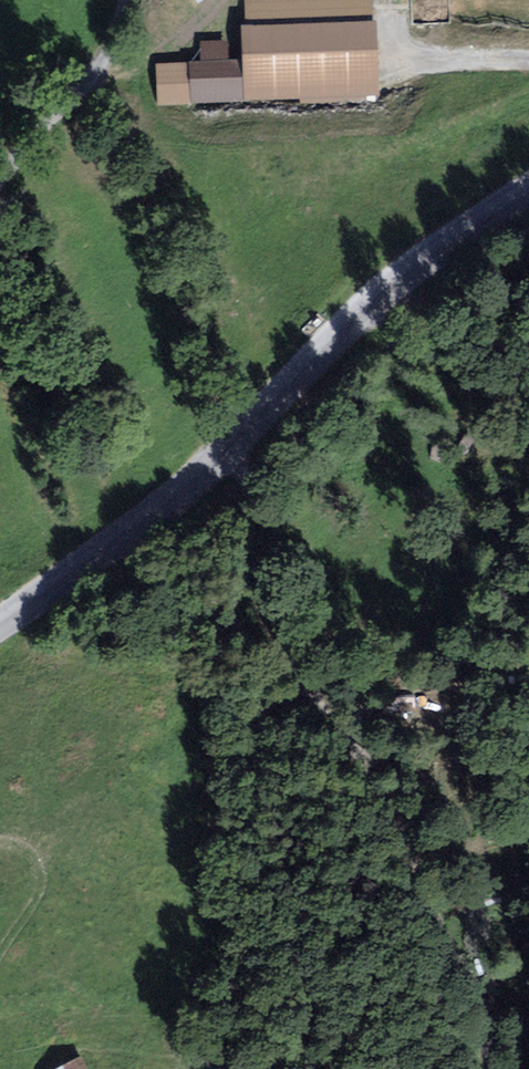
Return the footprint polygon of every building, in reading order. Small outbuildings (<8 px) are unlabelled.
[(241,103),(377,98),(373,0),(293,0),(237,2),(239,63),(241,103)] [(157,66),(159,107),(241,103),(239,63),(157,66)] [(59,1068),(83,1068),(78,1059),(59,1068)]
